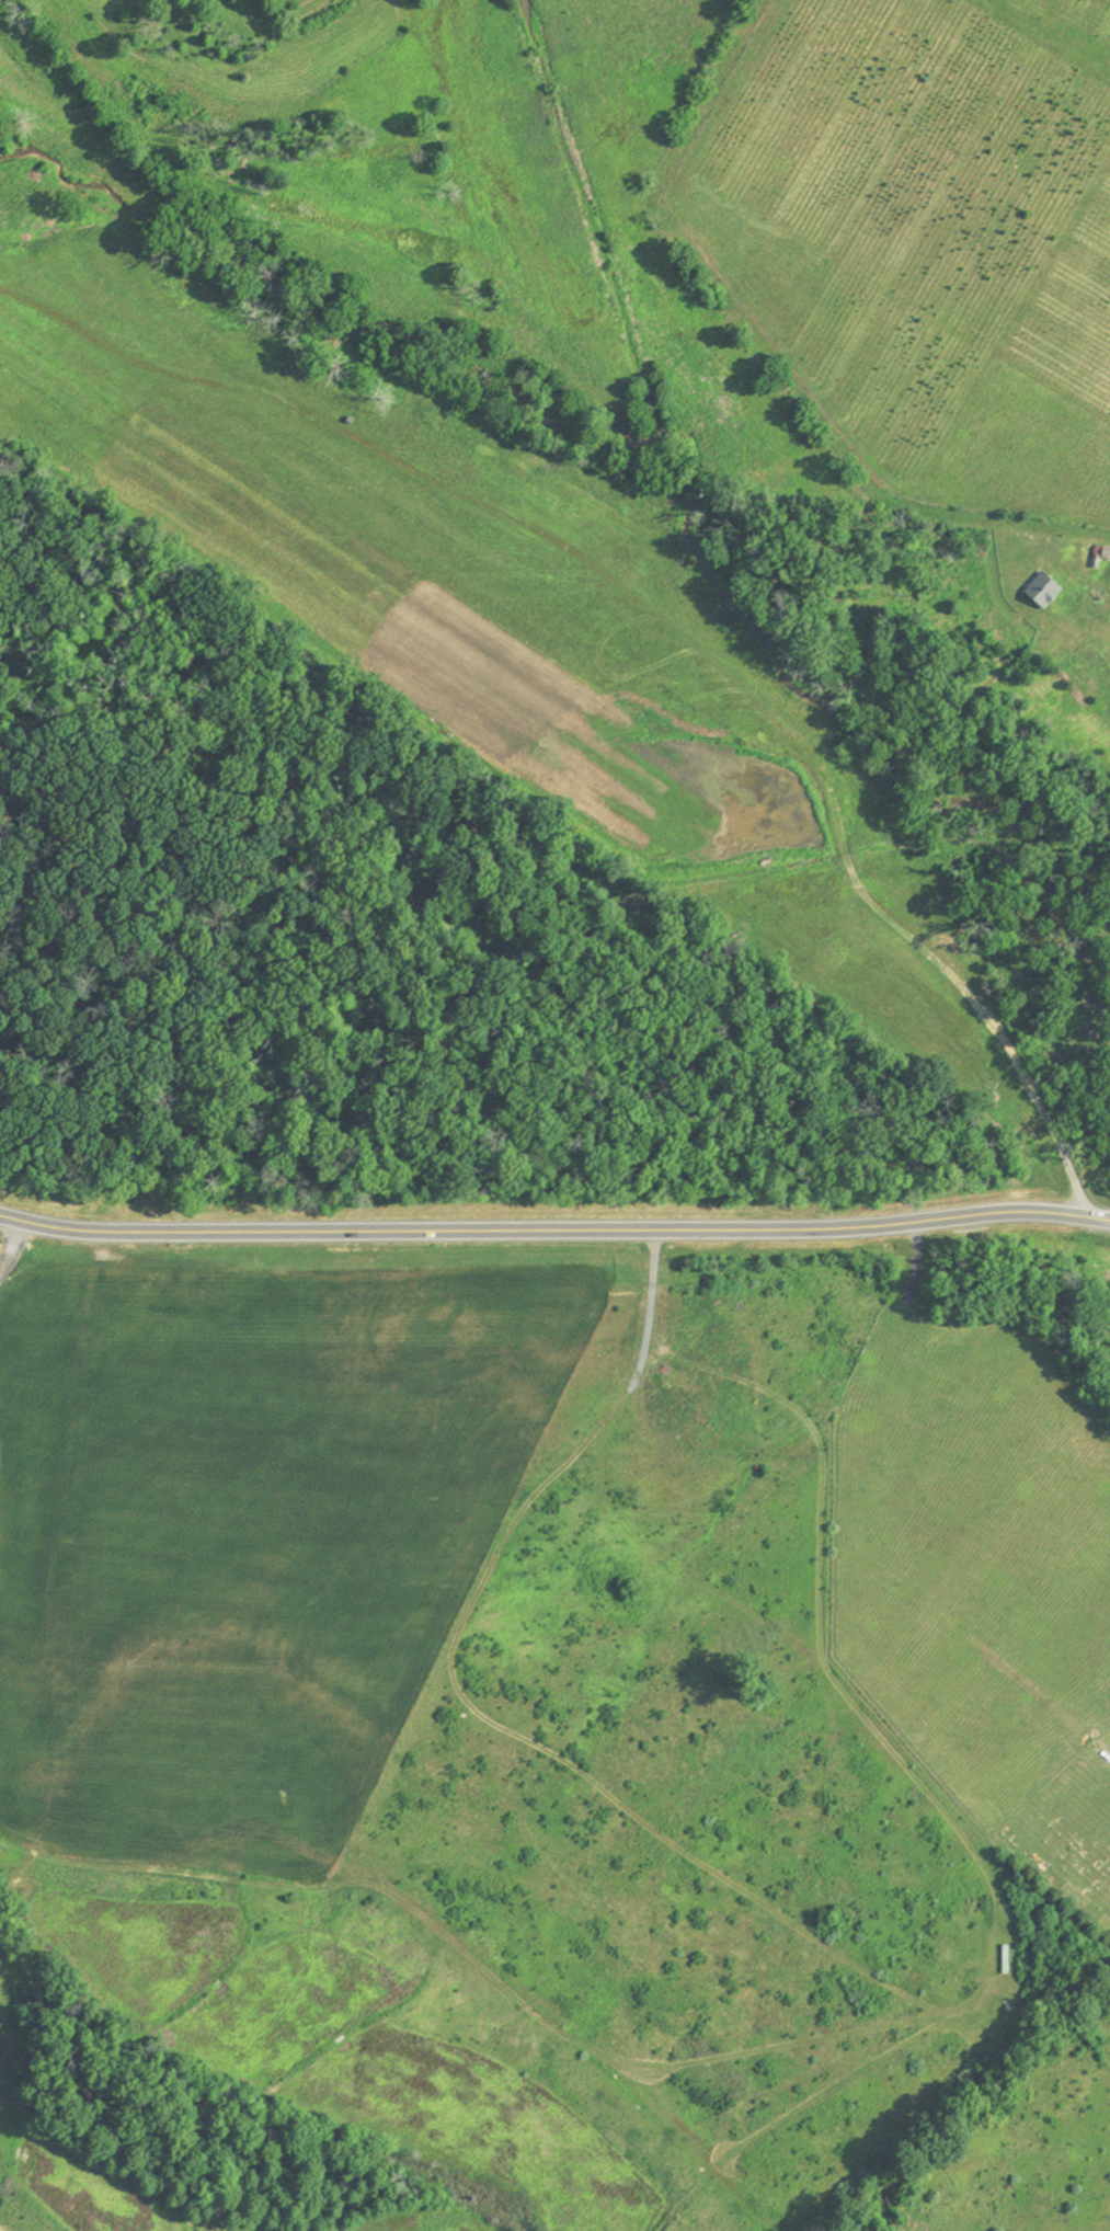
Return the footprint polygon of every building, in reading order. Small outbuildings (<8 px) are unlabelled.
[(1052,602),(1065,591),(1046,570),(1028,586),(1039,598),(1044,593),(1052,602)]
